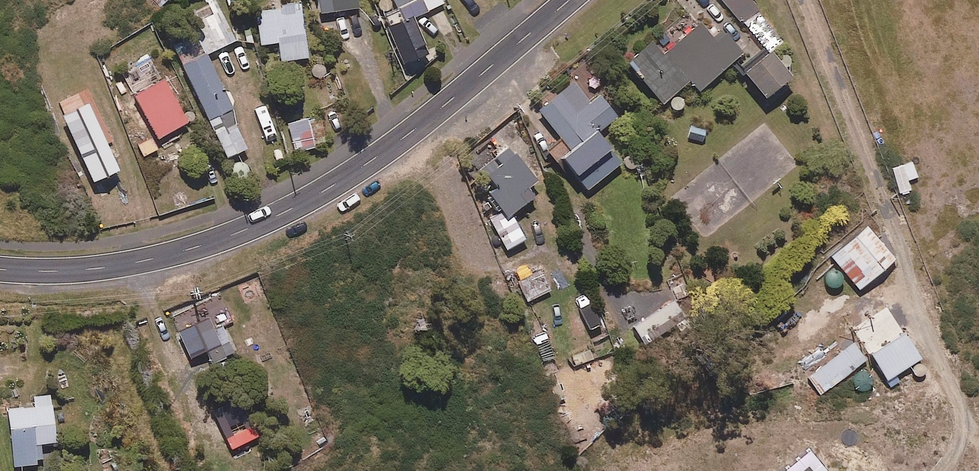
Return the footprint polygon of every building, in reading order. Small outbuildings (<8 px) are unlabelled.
[(223,0),(209,0),(187,10),(193,25),(172,35),(224,157),(247,147),(207,52),(240,38),(223,0)] [(308,56),(300,0),(276,4),(276,8),(256,11),(261,43),(279,41),(281,60),(308,56)] [(318,13),(359,6),(358,0),(316,0),(318,13)] [(442,0),(393,0),(402,20),(443,3),(442,0)] [(753,0),(724,0),(765,49),(782,35),(753,0)] [(714,37),(700,22),(665,53),(652,39),(628,61),(663,102),(690,78),(700,89),(742,51),(723,29),(714,37)] [(790,75),(771,50),(745,70),(765,95),(790,75)] [(135,93),(162,142),(171,137),(168,131),(187,121),(164,77),(135,93)] [(564,139),(548,152),(569,177),(572,174),(586,190),(621,160),(602,138),(624,119),(601,92),(591,101),(574,82),(540,111),(564,139)] [(116,167),(86,102),(64,113),(94,178),(116,167)] [(328,143),(321,115),(289,123),(296,151),(328,143)] [(687,125),(685,141),(706,143),(708,127),(687,125)] [(152,134),(134,144),(143,160),(161,151),(152,134)] [(509,145),(479,169),(495,188),(486,195),(500,212),(490,217),(508,249),(526,238),(511,212),(535,194),(528,185),(536,179),(509,145)] [(896,258),(867,225),(831,255),(860,288),(896,258)] [(688,321),(676,299),(635,322),(647,344),(688,321)] [(232,353),(216,316),(180,331),(190,356),(206,349),(212,362),(232,353)] [(918,360),(921,358),(905,332),(871,353),(887,379),(912,364),(911,366),(911,367),(911,368),(911,370),(911,371),(912,372),(913,373),(914,374),(915,375),(916,375),(917,376),(919,376),(920,375),(921,375),(922,375),(924,374),(924,373),(925,372),(926,370),(926,369),(926,368),(926,366),(926,365),(925,364),(924,363),(923,362),(922,361),(921,361),(920,360),(918,360)] [(866,359),(853,342),(809,377),(822,394),(866,359)] [(13,465),(43,462),(42,452),(42,443),(55,442),(51,395),(34,396),(35,405),(8,408),(13,465)]
